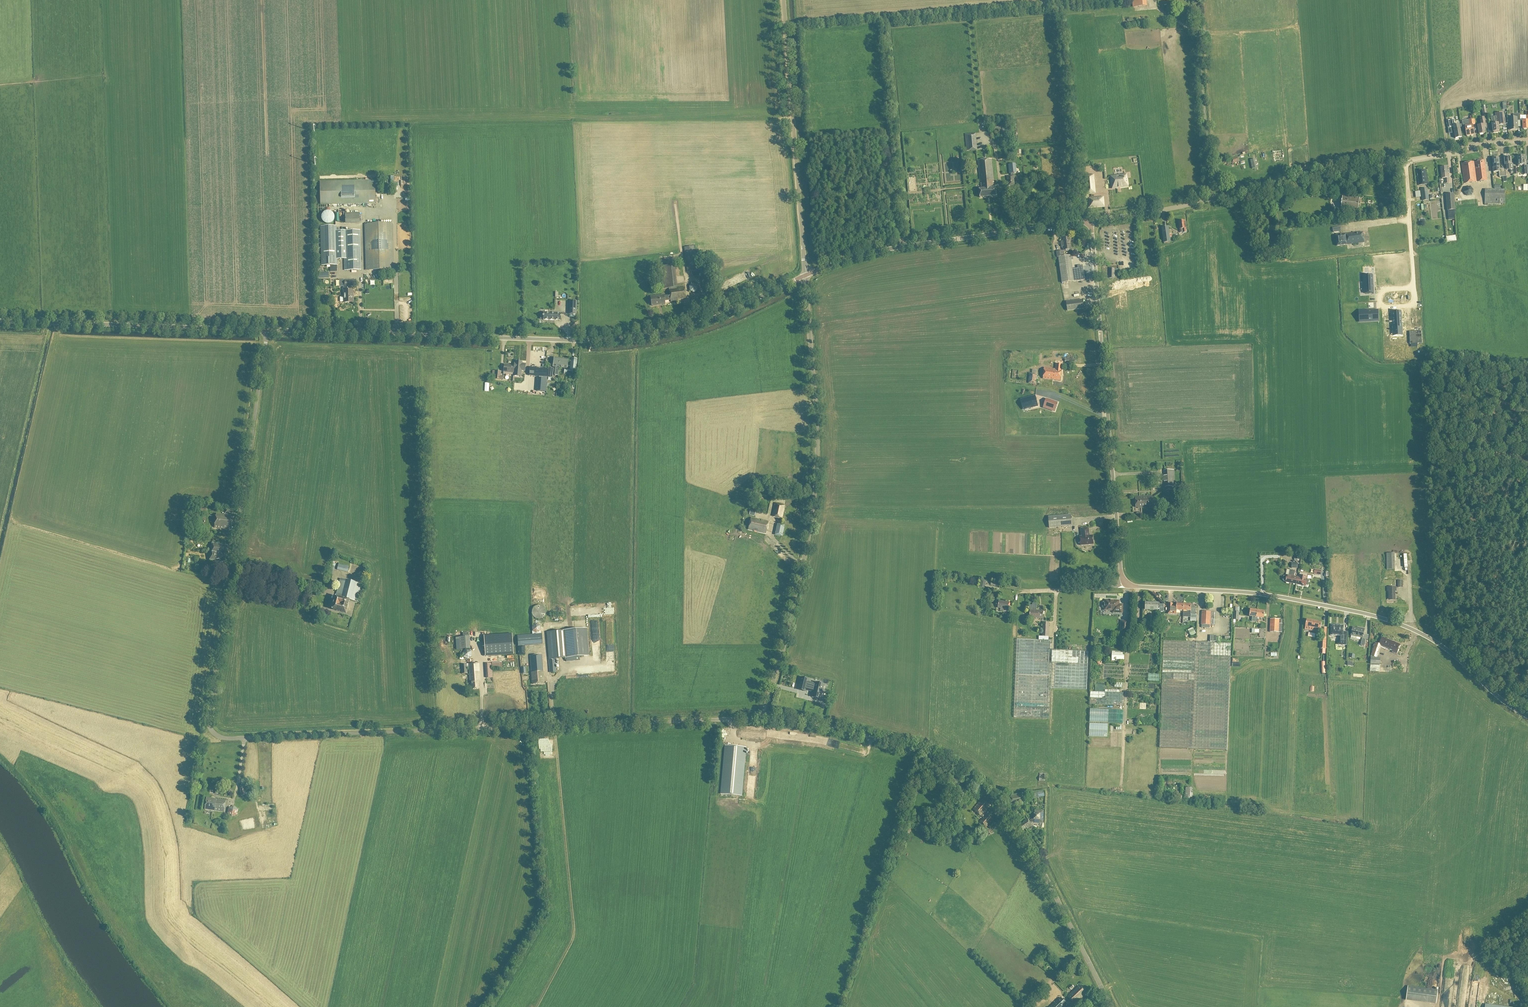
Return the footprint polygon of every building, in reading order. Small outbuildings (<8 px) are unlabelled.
[(1499,131),(1498,123),(1501,123),(1501,125),(1505,124),(1503,112),(1499,113),(1500,116),(1497,117),(1497,116),(1491,117),(1492,124),(1493,132),(1493,131),(1494,133),(1499,132),(1499,131)] [(1513,114),(1513,117),(1509,118),(1510,130),(1518,129),(1517,121),(1520,120),(1520,114),(1513,114)] [(1471,119),(1468,120),(1462,121),(1463,127),(1465,126),(1467,136),(1474,135),(1473,129),(1472,125),(1472,124),(1476,124),(1474,115),(1470,116),(1471,119)] [(1480,120),(1481,125),(1478,126),(1479,134),(1486,133),(1485,127),(1486,127),(1485,119),(1485,116),(1480,117),(1480,120)] [(1456,138),(1462,137),(1460,129),(1459,125),(1455,126),(1454,119),(1447,121),(1448,128),(1454,127),(1456,138)] [(977,150),(976,132),(965,133),(967,151),(977,150)] [(1512,164),(1511,157),(1504,158),(1505,165),(1505,167),(1509,167),(1509,172),(1512,172),(1512,164)] [(992,159),(978,160),(980,183),(981,183),(981,188),(979,188),(980,197),(997,196),(996,187),(994,187),(993,182),(994,182),(992,159)] [(1478,181),(1487,180),(1484,160),(1475,161),(1478,181)] [(1464,183),(1477,182),(1474,162),(1462,163),(1464,183)] [(1011,175),(1007,176),(1008,186),(1015,185),(1014,175),(1013,174),(1013,173),(1017,173),(1016,163),(1008,164),(1009,173),(1011,173),(1011,175)] [(1447,167),(1441,167),(1442,178),(1445,178),(1446,183),(1449,183),(1448,173),(1449,173),(1449,170),(1447,170),(1447,167)] [(1494,168),(1494,167),(1493,167),(1493,172),(1499,172),(1499,177),(1503,176),(1502,168),(1500,168),(1500,167),(1494,168)] [(1419,185),(1428,184),(1426,169),(1417,171),(1419,185)] [(1127,173),(1110,176),(1112,189),(1129,187),(1127,173)] [(321,204),(376,203),(375,193),(379,193),(379,185),(375,185),(375,180),(320,182),(321,204)] [(1472,195),(1474,190),(1471,186),(1466,187),(1464,192),(1467,196),(1472,195)] [(1485,198),(1485,205),(1488,205),(1488,203),(1505,204),(1505,199),(1505,191),(1505,189),(1485,189),(1485,190),(1485,198)] [(1454,202),(1454,203),(1453,193),(1446,193),(1446,203),(1447,210),(1455,209),(1455,205),(1454,202)] [(1104,197),(1088,198),(1089,208),(1104,206),(1104,197)] [(1360,199),(1342,197),(1341,209),(1358,211),(1360,199)] [(334,219),(334,217),(334,215),(333,213),(331,211),(329,211),(328,211),(326,211),(324,212),(322,214),(322,216),(322,218),(322,221),(324,222),(326,223),(328,224),(330,223),(332,222),(333,221),(334,219)] [(346,224),(360,223),(360,212),(345,213),(346,224)] [(392,223),(365,224),(366,269),(394,269),(392,223)] [(346,230),(336,231),(336,226),(321,226),(322,265),(330,265),(331,271),(337,271),(337,258),(346,258),(346,230)] [(1163,243),(1171,242),(1169,226),(1161,227),(1163,243)] [(360,230),(346,230),(346,258),(347,270),(361,270),(360,230)] [(1363,232),(1349,234),(1351,244),(1364,242),(1363,232)] [(1351,244),(1349,234),(1336,235),(1337,246),(1351,244)] [(1064,250),(1072,249),(1071,236),(1061,238),(1063,249),(1064,248),(1064,250)] [(1059,257),(1062,283),(1085,280),(1083,266),(1079,266),(1079,269),(1073,270),(1071,259),(1074,259),(1073,255),(1064,256),(1063,250),(1057,251),(1057,257),(1059,257)] [(1388,263),(1388,257),(1381,258),(1381,261),(1380,261),(1380,258),(1376,258),(1377,269),(1380,269),(1380,262),(1381,262),(1381,264),(1388,263)] [(662,289),(678,287),(675,265),(659,267),(662,289)] [(1391,270),(1384,271),(1385,284),(1397,283),(1397,282),(1401,282),(1400,271),(1391,271),(1391,270)] [(703,289),(711,288),(709,274),(701,275),(703,289)] [(1364,276),(1363,276),(1363,282),(1364,282),(1364,284),(1365,293),(1373,293),(1373,284),(1372,275),(1364,276)] [(355,286),(355,280),(340,280),(340,286),(343,286),(343,290),(346,290),(346,289),(351,289),(351,286),(355,286)] [(695,293),(699,290),(698,284),(693,283),(689,286),(690,291),(695,293)] [(670,295),(671,300),(671,302),(678,301),(678,300),(686,298),(685,287),(669,289),(670,295)] [(343,290),(344,303),(354,302),(353,290),(351,290),(351,289),(346,289),(346,290),(343,290)] [(664,295),(658,296),(659,301),(658,301),(658,305),(665,304),(665,301),(671,300),(670,295),(664,296),(664,295)] [(659,301),(658,296),(651,297),(652,306),(658,305),(658,301),(659,301)] [(693,307),(701,306),(699,296),(691,297),(693,307)] [(1082,299),(1067,302),(1068,311),(1084,308),(1082,299)] [(1366,309),(1359,310),(1359,317),(1363,317),(1363,321),(1378,320),(1378,310),(1366,311),(1366,309)] [(1394,312),(1392,312),(1393,336),(1402,336),(1401,311),(1399,312),(1399,311),(1398,311),(1398,312),(1395,312),(1394,312)] [(560,364),(559,371),(561,371),(561,368),(567,369),(568,360),(560,358),(560,359),(559,364),(560,364)] [(577,359),(571,359),(570,370),(565,369),(565,374),(572,374),(576,375),(577,359)] [(1012,360),(1013,366),(1022,365),(1022,370),(1028,370),(1028,360),(1012,360)] [(504,365),(503,372),(503,373),(513,373),(514,370),(515,363),(514,363),(513,365),(504,365)] [(526,364),(515,363),(514,370),(517,370),(516,372),(517,372),(516,377),(520,377),(520,372),(520,370),(525,371),(526,364)] [(1061,369),(1062,364),(1057,364),(1056,369),(1044,368),(1043,378),(1060,380),(1061,370),(1061,369)] [(529,366),(528,375),(539,376),(547,376),(548,368),(539,367),(529,366)] [(1036,384),(1037,374),(1030,373),(1028,383),(1036,384)] [(1035,396),(1021,399),(1024,409),(1024,406),(1030,405),(1031,407),(1037,406),(1035,396)] [(1046,399),(1043,407),(1049,409),(1052,401),(1046,399)] [(1173,470),(1165,470),(1165,487),(1174,487),(1173,470)] [(790,499),(791,493),(776,491),(775,497),(790,499)] [(1150,505),(1153,505),(1152,496),(1135,497),(1136,507),(1138,507),(1138,508),(1150,508),(1150,505)] [(782,519),(785,505),(775,503),(772,516),(782,519)] [(225,507),(224,514),(216,513),(214,528),(231,530),(233,515),(234,508),(225,507)] [(1071,515),(1049,517),(1050,528),(1072,526),(1071,515)] [(767,533),(769,522),(752,517),(749,529),(767,533)] [(782,536),(785,525),(777,524),(775,535),(782,536)] [(1089,528),(1081,528),(1082,536),(1080,536),(1081,545),(1094,544),(1093,535),(1089,535),(1089,528)] [(227,562),(229,546),(212,543),(210,560),(227,562)] [(1394,553),(1386,553),(1387,569),(1395,569),(1394,553)] [(331,562),(328,573),(326,580),(331,581),(336,564),(331,562)] [(349,565),(339,563),(337,570),(348,572),(350,566),(349,565)] [(1284,581),(1286,581),(1286,582),(1296,584),(1298,577),(1294,576),(1296,571),(1290,569),(1289,575),(1287,575),(1287,576),(1285,575),(1284,576),(1283,580),(1284,581)] [(1299,577),(1298,577),(1296,584),(1301,585),(1303,585),(1302,586),(1303,586),(1306,586),(1306,585),(1308,586),(1309,580),(1307,580),(1307,579),(1307,574),(1300,573),(1299,577)] [(357,602),(362,584),(340,579),(332,609),(346,613),(349,600),(357,602)] [(1396,586),(1387,587),(1388,591),(1389,591),(1389,598),(1396,598),(1395,591),(1397,591),(1396,586)] [(1102,607),(1104,609),(1104,610),(1113,610),(1113,613),(1122,613),(1123,604),(1119,604),(1119,600),(1105,600),(1105,601),(1102,603),(1102,607)] [(999,601),(998,608),(1001,608),(1000,611),(1004,611),(1004,608),(1009,609),(1010,602),(999,601)] [(1033,603),(1032,610),(1030,610),(1030,617),(1043,618),(1044,611),(1037,611),(1037,603),(1033,603)] [(1176,603),(1176,605),(1173,605),(1173,603),(1168,603),(1168,614),(1176,614),(1177,610),(1184,610),(1184,604),(1176,603)] [(1184,604),(1184,610),(1183,616),(1191,616),(1191,615),(1195,615),(1196,608),(1191,608),(1191,604),(1184,604)] [(533,610),(532,612),(532,615),(533,617),(535,618),(537,619),(539,619),(541,619),(543,618),(545,616),(545,614),(546,612),(545,610),(544,608),(542,607),(540,606),(537,606),(535,607),(534,608),(533,610)] [(1257,617),(1258,610),(1250,609),(1250,616),(1252,617),(1252,621),(1254,621),(1256,622),(1257,617)] [(1257,617),(1256,622),(1258,622),(1259,620),(1259,617),(1264,618),(1265,611),(1258,610),(1257,617)] [(1211,625),(1211,612),(1202,611),(1202,625),(1211,625)] [(1282,627),(1279,626),(1279,619),(1270,619),(1270,632),(1279,632),(1282,632),(1282,627)] [(1322,622),(1307,619),(1305,629),(1320,632),(1322,622)] [(1128,632),(1129,621),(1121,621),(1121,632),(1128,632)] [(1039,636),(1039,640),(1017,639),(1014,717),(1050,719),(1051,689),(1087,690),(1089,651),(1069,651),(1052,650),(1053,640),(1049,640),(1049,637),(1049,623),(1043,622),(1042,636),(1039,636)] [(532,631),(532,634),(517,636),(518,646),(519,655),(526,654),(525,645),(534,645),(543,644),(542,634),(541,634),(540,626),(536,624),(532,626),(532,631)] [(1343,632),(1343,626),(1331,625),(1331,635),(1339,636),(1338,644),(1346,645),(1347,632),(1343,632)] [(1351,635),(1363,638),(1364,634),(1365,629),(1360,628),(1360,629),(1353,627),(1351,635)] [(587,629),(567,630),(547,632),(549,659),(570,657),(589,656),(587,629)] [(512,634),(484,636),(485,656),(514,654),(512,634)] [(456,650),(470,649),(469,636),(456,637),(456,650)] [(1377,658),(1377,657),(1382,645),(1393,650),(1393,652),(1397,654),(1400,644),(1382,637),(1380,644),(1376,642),(1371,656),(1376,657),(1377,658)] [(1227,750),(1232,643),(1164,641),(1159,747),(1227,750)] [(1125,652),(1113,651),(1112,660),(1124,661),(1125,652)] [(532,684),(544,683),(542,655),(530,655),(532,684)] [(469,664),(467,664),(461,665),(462,674),(468,673),(467,667),(469,667),(470,681),(471,681),(472,689),(480,689),(479,681),(480,681),(479,663),(469,664)] [(824,684),(815,682),(815,683),(807,682),(808,679),(801,677),(798,689),(805,691),(805,690),(813,692),(811,697),(820,699),(824,684)] [(1090,691),(1090,704),(1123,706),(1124,693),(1090,691)] [(1123,710),(1090,709),(1090,722),(1123,723),(1123,710)] [(1108,724),(1090,723),(1089,736),(1107,737),(1108,724)] [(723,775),(744,776),(746,747),(725,746),(723,775)] [(744,776),(723,775),(721,794),(742,795),(744,776)] [(249,785),(241,786),(241,794),(247,793),(247,797),(249,797),(249,785)] [(1023,794),(1011,796),(1012,803),(1018,802),(1019,803),(1024,802),(1023,794)] [(226,800),(207,797),(205,809),(224,812),(226,800)] [(987,814),(985,812),(991,805),(983,799),(974,809),(983,817),(979,822),(986,828),(994,819),(987,813),(987,814)] [(237,815),(238,809),(234,806),(228,808),(228,813),(232,817),(237,815)] [(1032,827),(1032,826),(1032,825),(1031,823),(1034,821),(1034,823),(1043,823),(1043,810),(1034,810),(1034,819),(1032,819),(1029,821),(1028,819),(1024,822),(1024,823),(1020,826),(1023,830),(1027,827),(1028,828),(1029,829),(1030,829),(1031,829),(1032,829),(1032,828),(1032,827)] [(931,824),(923,821),(921,827),(918,826),(917,829),(920,830),(928,832),(931,824)] [(1075,1004),(1087,993),(1080,985),(1067,996),(1075,1004)] [(1408,986),(1406,1000),(1436,1004),(1438,990),(1408,986)] [(1052,1006),(1063,1006),(1067,1004),(1061,997),(1052,1006)]
